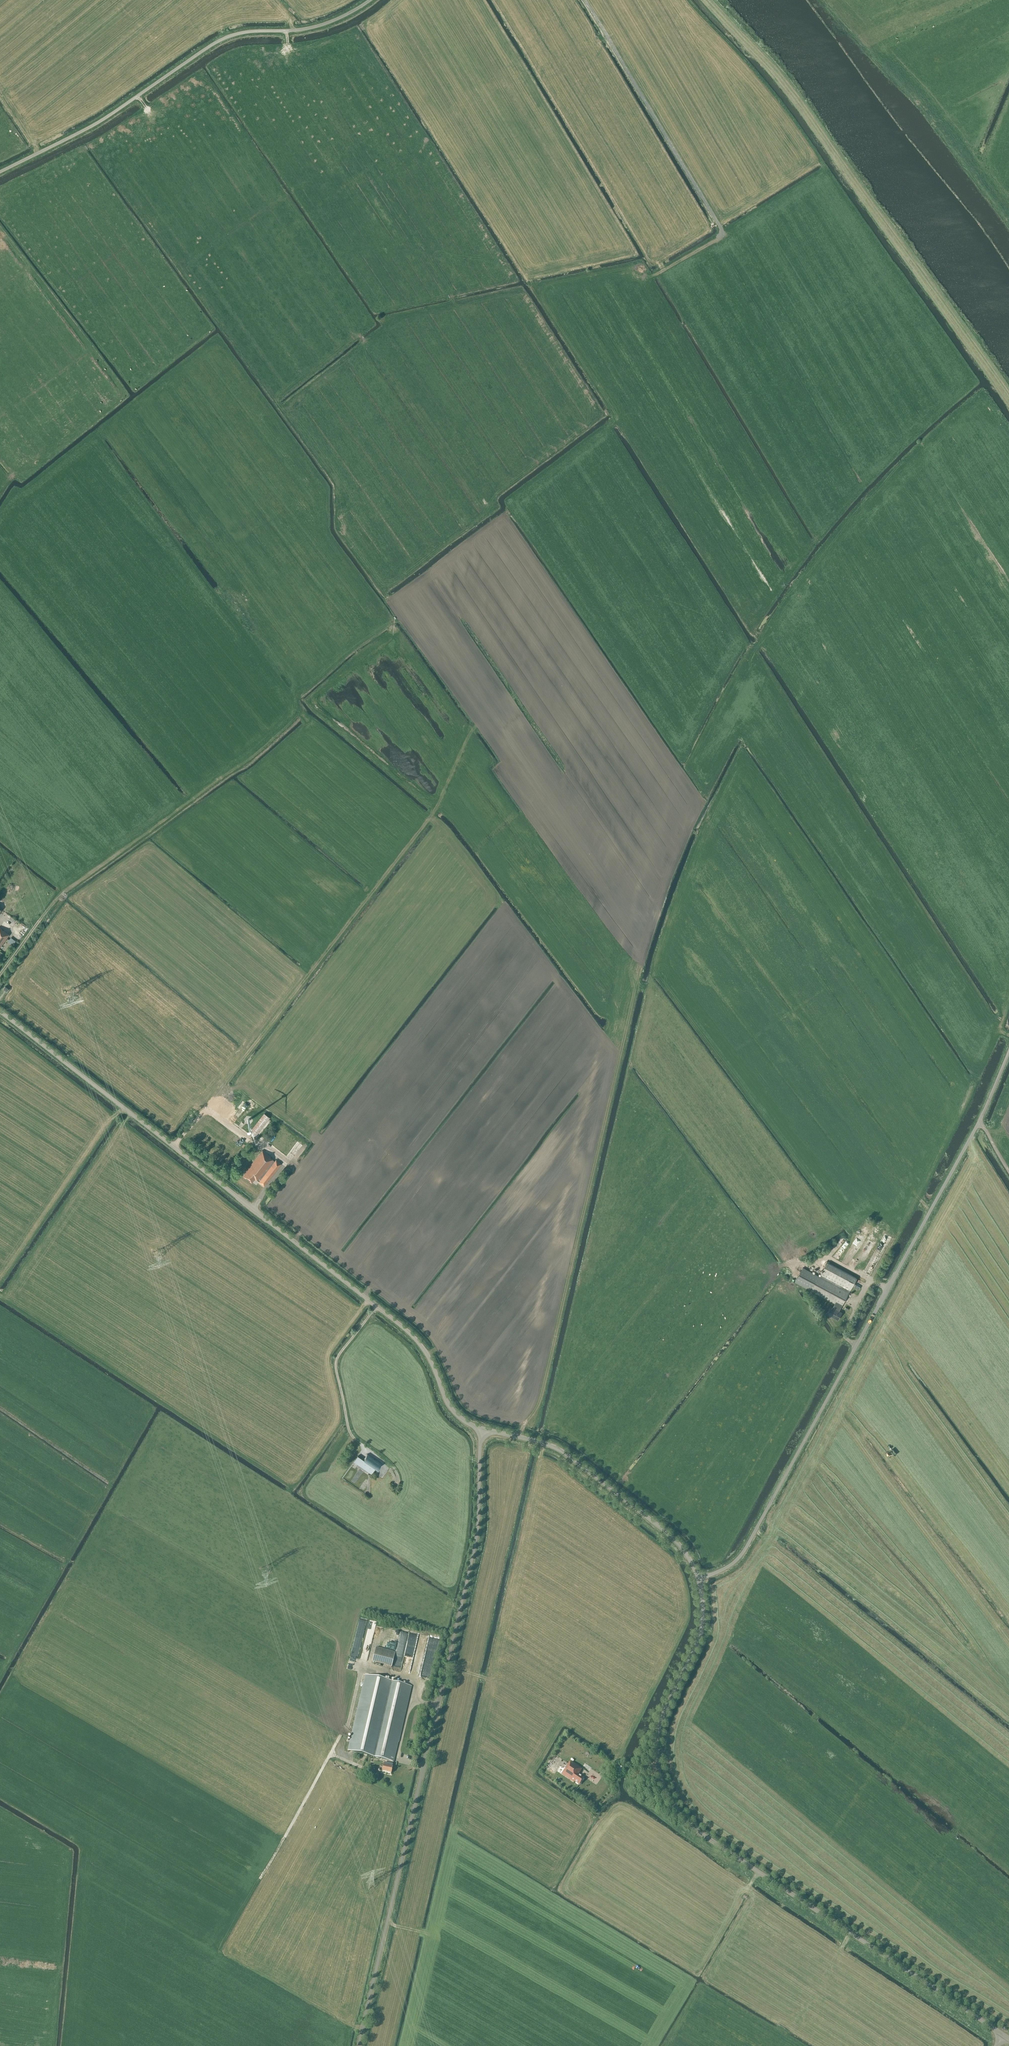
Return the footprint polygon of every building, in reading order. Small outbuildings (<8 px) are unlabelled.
[(9,935),(0,928),(0,947),(9,935)] [(10,935),(7,938),(16,944),(18,941),(10,935)] [(270,1118),(264,1114),(249,1133),(255,1137),(270,1118)] [(259,1182),(275,1161),(270,1157),(262,1150),(244,1174),(243,1176),(252,1183),(254,1179),(259,1182)] [(275,1161),(259,1182),(264,1186),(281,1164),(276,1160),(275,1161)] [(871,1232),(878,1238),(883,1232),(876,1226),(871,1232)] [(828,1263),(820,1277),(848,1293),(856,1279),(828,1263)] [(841,1307),(848,1293),(820,1277),(803,1267),(795,1282),(835,1304),(839,1307),(841,1307)] [(838,1310),(839,1307),(835,1304),(833,1307),(831,1306),(826,1314),(831,1316),(838,1319),(842,1312),(838,1310)] [(357,1456),(353,1462),(358,1464),(359,1463),(372,1472),(372,1473),(375,1468),(377,1467),(378,1468),(381,1464),(367,1454),(364,1458),(365,1459),(364,1461),(357,1456)] [(366,1625),(361,1648),(370,1650),(377,1621),(369,1619),(367,1625),(366,1625)] [(438,1650),(440,1637),(418,1633),(401,1630),(399,1642),(406,1644),(402,1666),(405,1666),(404,1670),(410,1672),(416,1643),(428,1645),(427,1648),(438,1650)] [(395,1652),(375,1647),(372,1663),(391,1668),(395,1652)] [(411,1686),(367,1676),(349,1752),(385,1760),(384,1766),(383,1766),(382,1772),(391,1774),(392,1768),(393,1762),(394,1762),(411,1686)] [(583,1769),(570,1760),(563,1772),(561,1771),(561,1772),(562,1773),(561,1774),(574,1783),(574,1782),(579,1786),(584,1778),(579,1774),(583,1769)]
